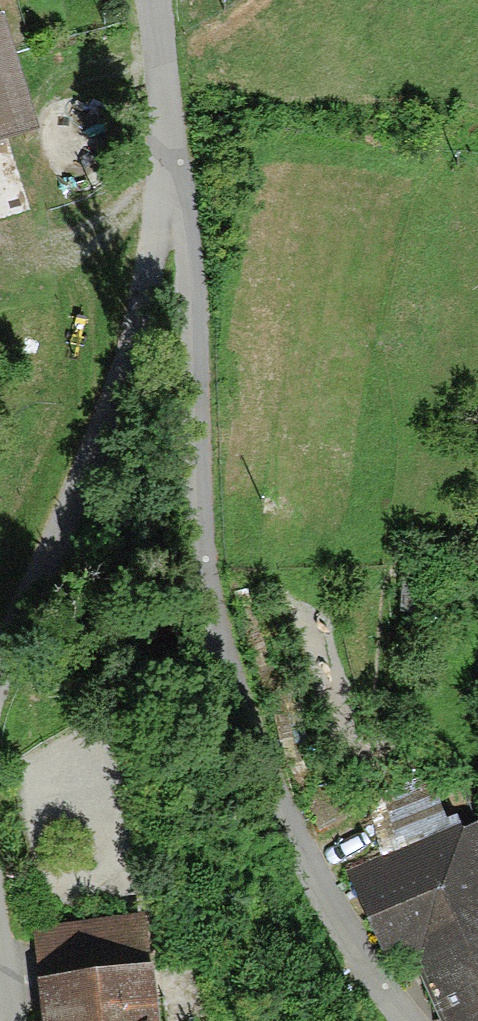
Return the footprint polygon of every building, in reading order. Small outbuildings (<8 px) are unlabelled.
[(380,814),(390,855),(442,842),(432,801),(380,814)] [(469,846),(364,888),(395,965),(433,949),(462,1020),(477,1020),(477,869),(469,846)] [(52,1010),(53,1020),(140,1020),(139,1003),(52,1010)]
